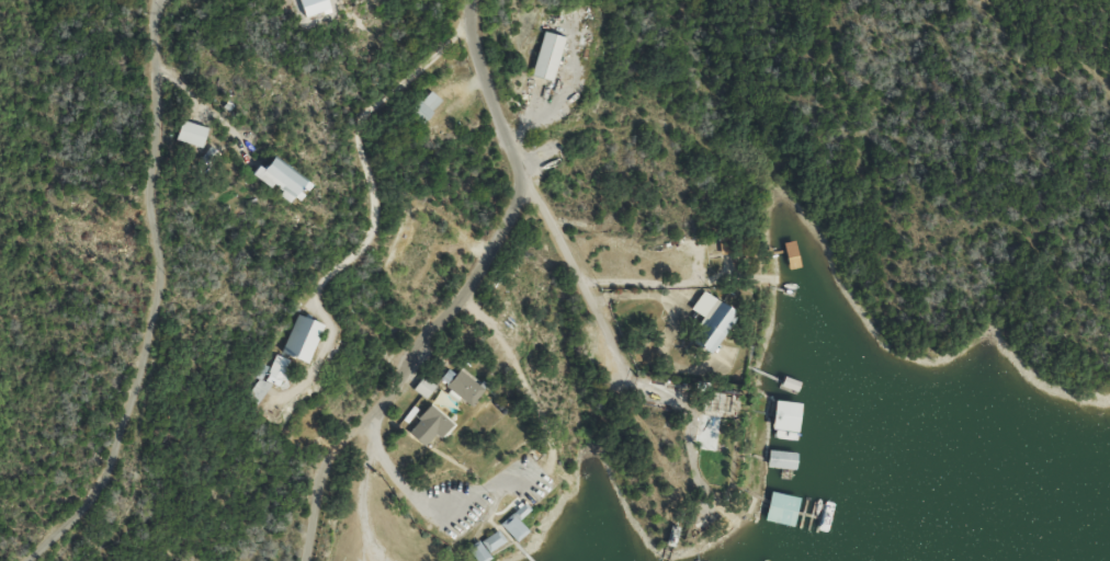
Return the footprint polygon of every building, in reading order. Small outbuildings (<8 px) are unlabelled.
[(417,125),(442,104),(432,92),(407,113),(417,125)] [(203,129),(178,121),(172,141),(197,149),(203,129)] [(264,186),(284,205),(302,185),(266,152),(246,174),(262,189),(264,186)] [(688,345),(707,356),(732,313),(698,293),(687,312),(703,321),(688,345)] [(300,365),(318,326),(294,316),(277,354),(300,365)] [(285,359),(269,357),(266,384),(282,385),(285,359)] [(442,385),(464,407),(478,392),(456,371),(442,385)] [(811,411),(784,405),(781,421),(808,427),(811,411)] [(449,427),(428,406),(403,432),(424,452),(449,427)] [(716,452),(718,415),(698,415),(696,451),(716,452)] [(812,456),(786,450),(780,480),(806,485),(812,456)] [(501,528),(514,542),(524,532),(511,518),(501,528)] [(473,560),(487,560),(489,560),(485,553),(500,544),(494,534),(467,549),(473,560)]
